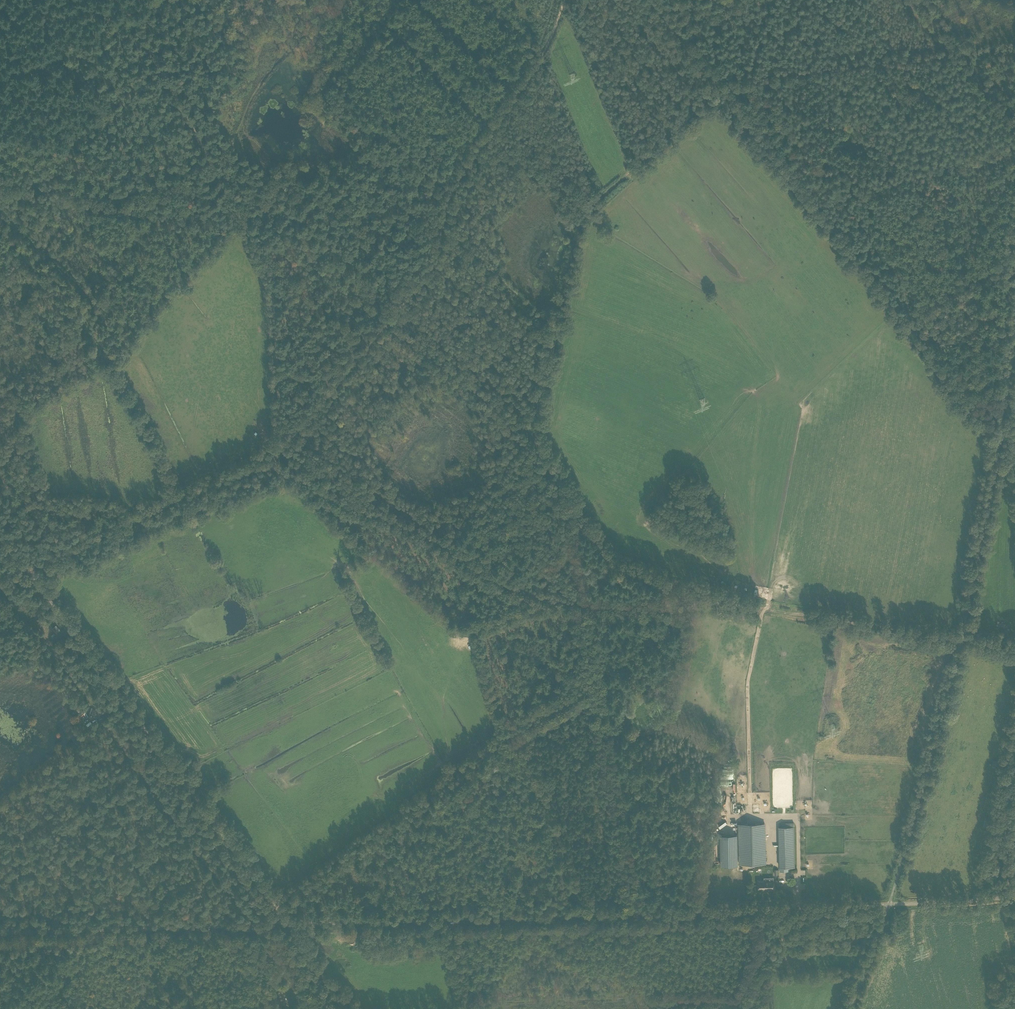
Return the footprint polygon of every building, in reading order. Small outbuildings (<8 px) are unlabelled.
[(765,863),(765,823),(739,824),(740,864),(765,863)] [(781,827),(779,827),(779,867),(780,871),(788,871),(788,867),(795,867),(794,823),(781,823),(781,825),(781,827)] [(722,835),(720,835),(721,865),(737,865),(737,835),(722,835)] [(758,881),(758,890),(774,889),(774,881),(758,881)]
